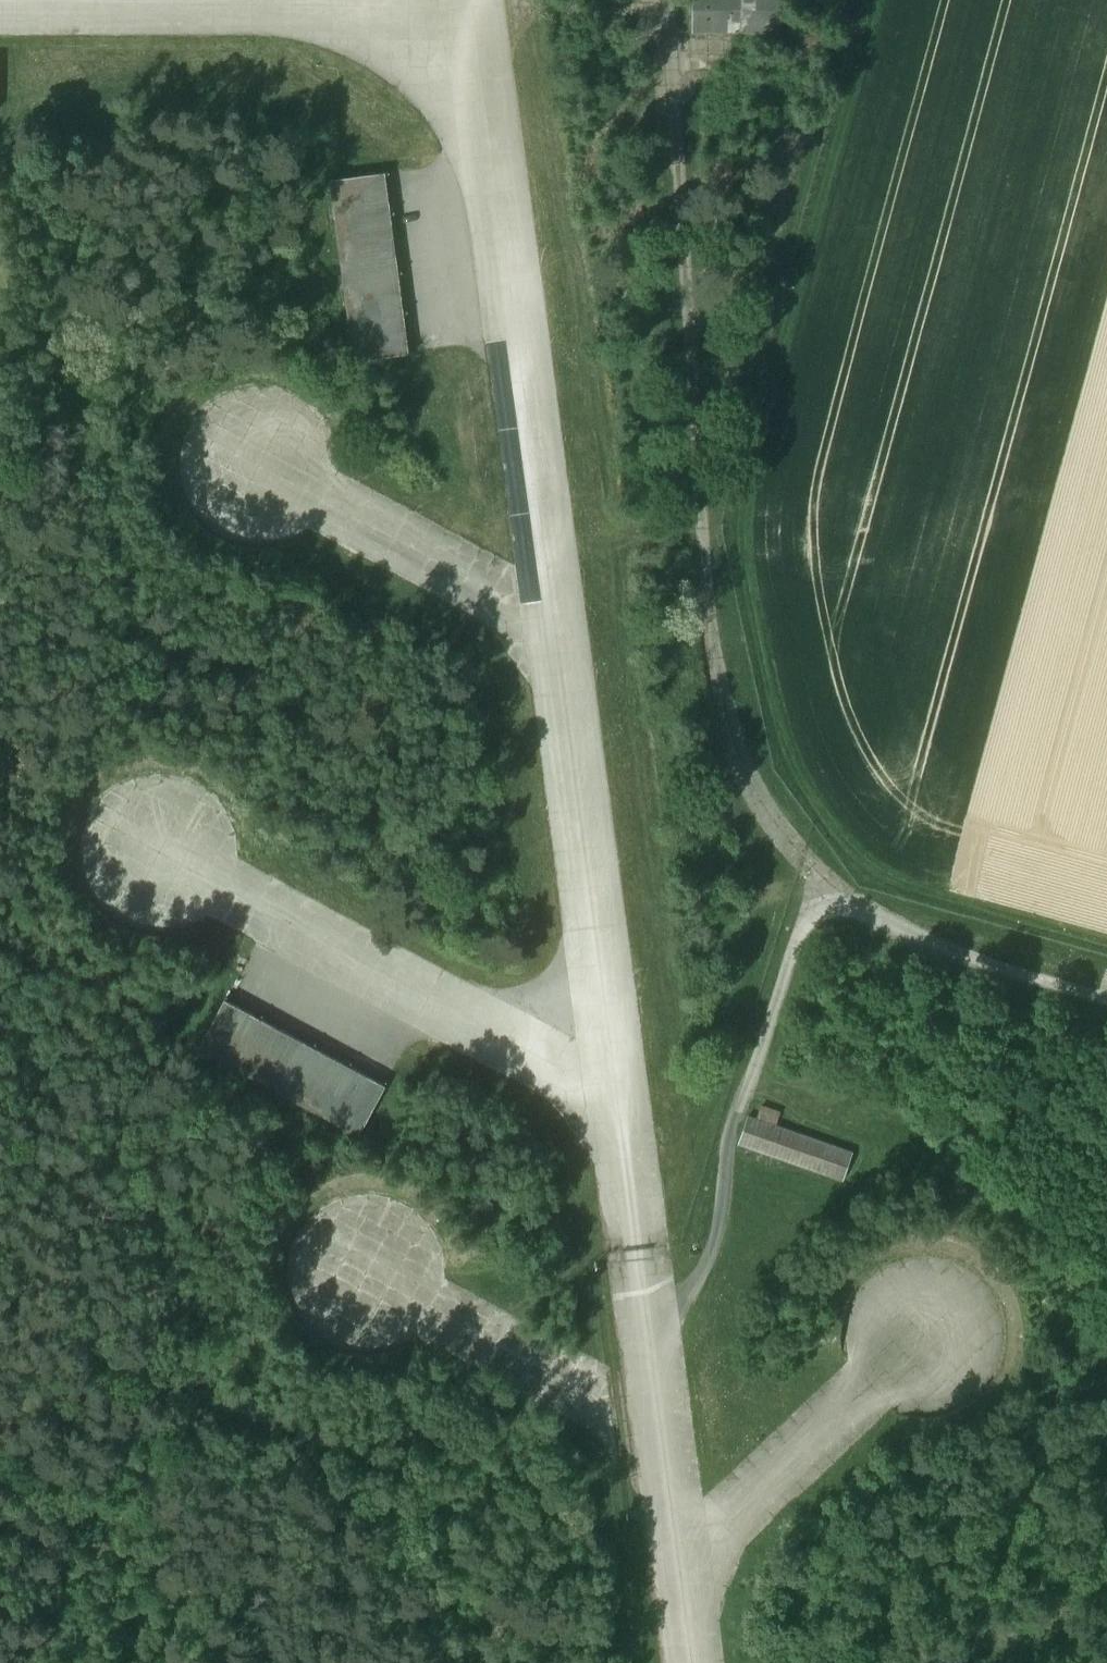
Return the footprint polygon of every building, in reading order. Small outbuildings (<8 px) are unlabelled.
[(692,32),(778,34),(779,0),(692,0),(692,32)] [(408,354),(385,173),(329,180),(352,361),(408,354)] [(384,1086),(224,999),(197,1049),(357,1135),(384,1086)] [(760,1105),(756,1119),(747,1115),(737,1144),(841,1181),(851,1152),(775,1125),(780,1112),(760,1105)]
